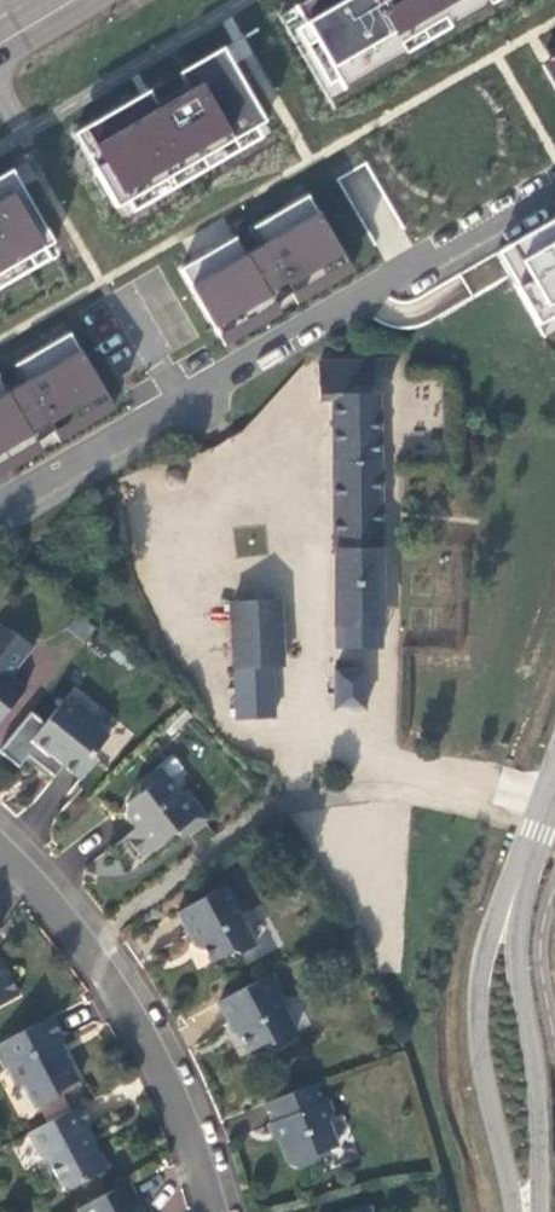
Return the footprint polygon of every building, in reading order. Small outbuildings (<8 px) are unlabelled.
[(284,17),(333,101),(507,0),(314,0),(284,17)] [(221,50),(76,133),(125,218),(270,135),(221,50)] [(543,65),(554,84),(554,58),(543,65)] [(0,181),(0,293),(52,263),(3,179),(0,181)] [(355,273),(306,194),(184,269),(233,348),(355,273)] [(500,254),(550,343),(554,341),(554,221),(500,254)] [(0,375),(0,461),(108,400),(71,334),(0,375)] [(391,361),(319,363),(319,400),(333,400),(335,637),(353,637),(353,626),(380,625),(378,380),(392,380),(391,361)] [(231,602),(235,668),(272,667),(283,666),(279,600),(231,602)] [(11,676),(6,673),(30,644),(0,625),(0,721),(26,689),(11,676)] [(36,647),(30,644),(6,673),(11,676),(36,647)] [(274,716),(272,667),(235,668),(237,718),(274,716)] [(365,669),(334,669),(334,711),(365,710),(365,669)] [(92,756),(109,736),(64,700),(45,724),(31,712),(0,750),(0,752),(19,768),(29,756),(55,777),(64,766),(81,780),(97,760),(92,756)] [(188,834),(208,819),(186,791),(181,796),(161,768),(140,784),(139,794),(126,804),(125,814),(137,829),(126,837),(142,858),(177,831),(173,827),(179,822),(188,834)] [(223,887),(176,912),(191,940),(200,943),(210,962),(231,951),(239,954),(255,945),(223,887)] [(18,996),(1,962),(0,963),(0,1005),(18,996)] [(270,974),(219,1002),(230,1023),(233,1021),(250,1052),(267,1042),(274,1044),(295,1032),(278,1000),(280,993),(270,974)] [(58,1040),(63,1038),(51,1017),(0,1043),(0,1061),(4,1068),(6,1067),(16,1085),(24,1088),(35,1108),(56,1098),(59,1091),(79,1080),(58,1040)] [(316,1083),(265,1103),(274,1125),(277,1124),(281,1135),(278,1136),(289,1165),(298,1169),(311,1165),(314,1155),(337,1147),(328,1124),(333,1114),(328,1100),(323,1102),(316,1083)] [(92,1143),(83,1127),(92,1123),(82,1104),(28,1133),(40,1156),(47,1158),(62,1186),(70,1188),(108,1169),(93,1142),(92,1143)] [(132,1202),(138,1199),(129,1182),(78,1208),(80,1211),(137,1211),(132,1202)]
